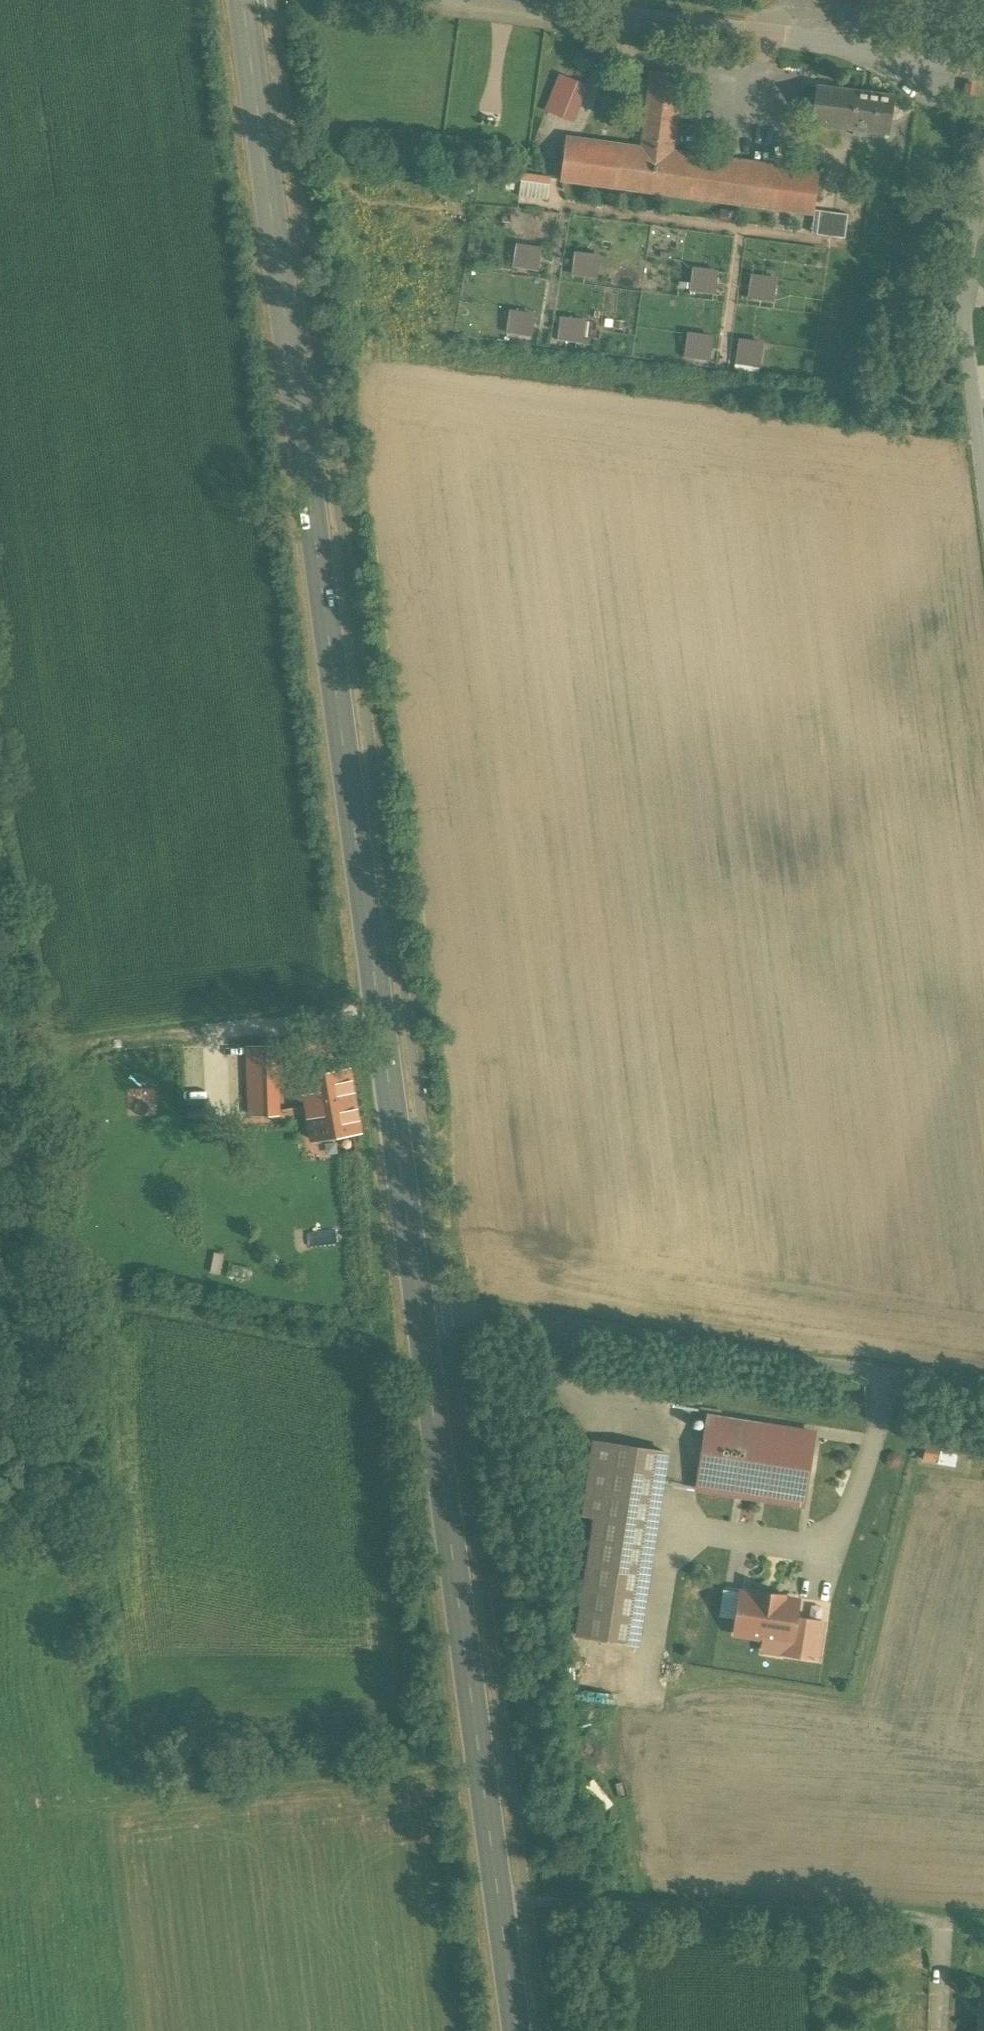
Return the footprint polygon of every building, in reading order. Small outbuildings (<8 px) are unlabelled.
[(973,26),(983,28),(983,0),(978,0),(973,26)] [(819,172),(671,152),(681,75),(653,72),(643,149),(566,139),(561,179),(813,213),(819,172)] [(578,83),(588,88),(592,76),(583,72),(582,73),(578,83)] [(552,114),(573,122),(588,88),(578,83),(566,79),(552,114)] [(895,96),(816,85),(811,125),(890,135),(895,96)] [(521,171),(516,195),(545,201),(550,178),(521,171)] [(848,214),(820,210),(816,235),(845,239),(848,214)] [(510,266),(536,271),(541,248),(515,243),(510,266)] [(596,278),(598,254),(571,252),(569,276),(596,278)] [(690,267),(688,292),(714,294),(716,269),(690,267)] [(746,299),(773,299),(773,276),(746,275),(746,299)] [(506,311),(505,334),(533,335),(533,312),(506,311)] [(555,317),(555,341),(581,341),(582,318),(555,317)] [(708,361),(711,336),(685,332),(682,357),(708,361)] [(735,366),(760,366),(760,340),(735,340),(735,366)] [(278,1047),(252,1048),(253,1073),(251,1073),(252,1113),(278,1113),(278,1047)] [(349,1069),(301,1078),(312,1140),(360,1131),(349,1069)] [(814,1433),(709,1417),(698,1488),(802,1504),(814,1433)] [(667,1452),(607,1443),(578,1635),(637,1644),(667,1452)] [(920,1453),(918,1460),(954,1466),(957,1446),(937,1443),(935,1455),(920,1453)] [(783,1597),(757,1592),(757,1594),(742,1592),(735,1634),(786,1641),(792,1642),(795,1619),(798,1601),(783,1599),(783,1597)] [(823,1623),(795,1619),(792,1642),(786,1641),(784,1653),(817,1658),(823,1623)]
